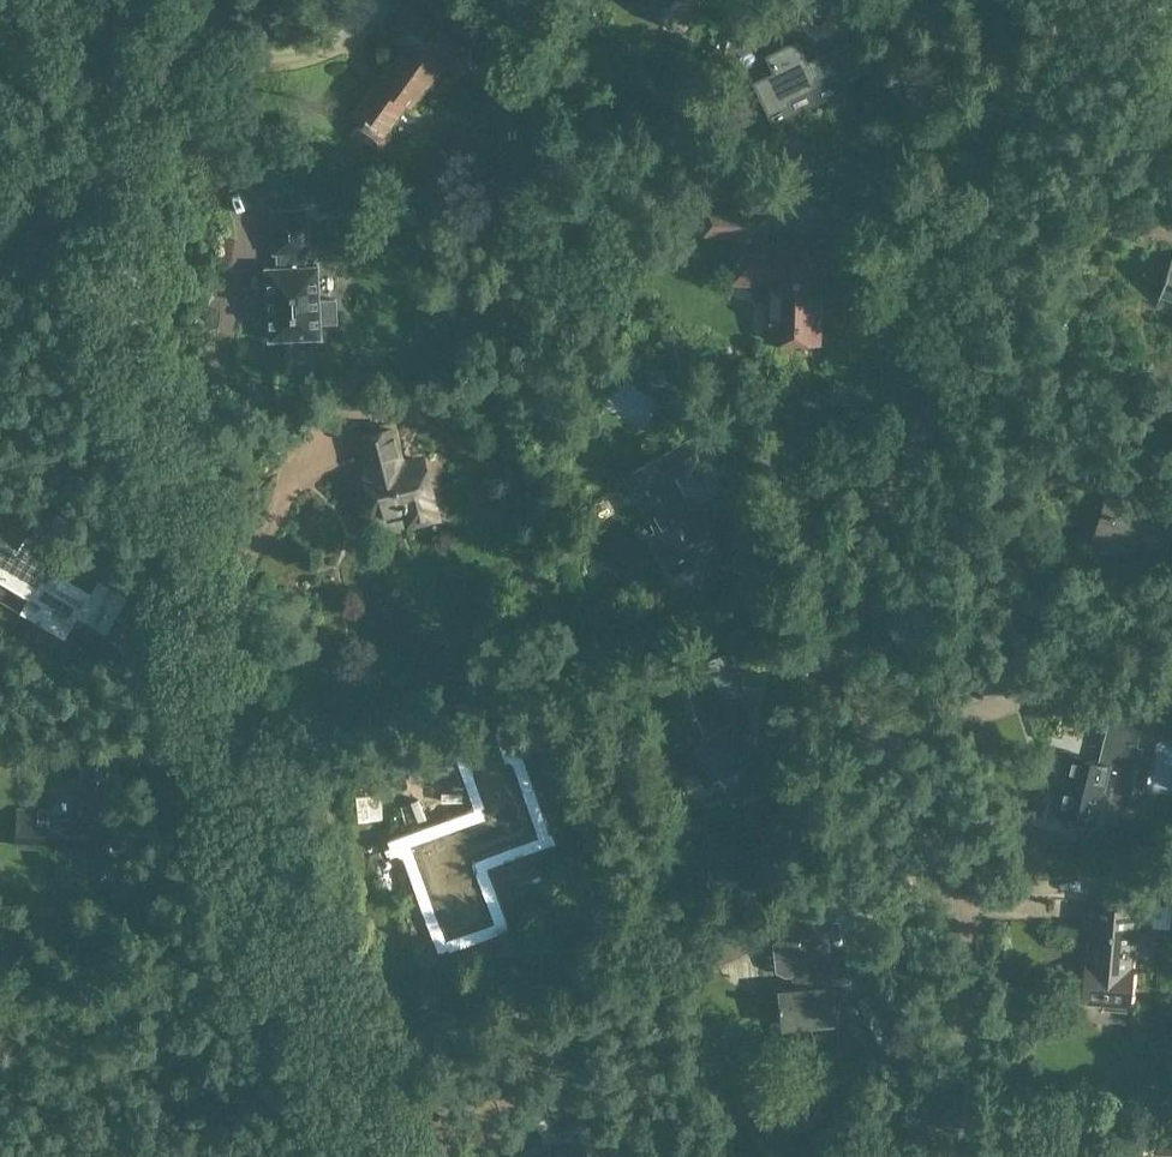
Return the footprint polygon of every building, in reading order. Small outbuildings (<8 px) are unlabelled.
[(648,2),(685,30),(709,0),(649,0),(648,2)] [(375,84),(379,87),(374,95),(370,91),(352,116),(360,122),(347,140),(359,149),(361,146),(376,157),(390,138),(386,135),(400,115),(399,114),(405,106),(410,110),(426,88),(427,89),(443,68),(457,78),(471,59),(435,33),(436,32),(405,9),(383,38),(402,52),(390,68),(388,67),(375,84)] [(823,71),(831,85),(872,64),(859,36),(807,62),(813,76),(823,71)] [(813,76),(807,62),(796,41),(765,57),(773,74),(753,84),(768,114),(789,104),(787,100),(817,84),(813,76)] [(795,340),(822,340),(822,318),(824,318),(824,300),(822,300),(822,277),(825,277),(825,269),(834,269),(834,242),(760,242),(760,237),(763,237),(763,210),(705,208),(705,230),(733,231),(733,279),(768,279),(768,298),(772,298),(772,339),(782,339),(782,341),(795,341),(795,340)] [(309,251),(307,210),(272,211),(274,253),(278,253),(278,267),(269,268),(269,267),(266,267),(266,270),(267,270),(270,337),(270,340),(272,340),(272,339),(319,337),(321,337),(321,335),(320,323),(336,322),(335,300),(319,301),(318,267),(318,265),(316,265),(306,266),(305,251),(309,251)] [(1171,302),(1171,261),(1159,298),(1171,302)] [(373,472),(366,474),(371,494),(366,496),(363,502),(365,509),(371,512),(376,511),(376,513),(407,505),(410,513),(419,518),(429,515),(434,507),(432,499),(435,498),(425,459),(401,466),(391,429),(363,436),(373,472)] [(655,535),(676,571),(722,544),(699,505),(689,511),(671,480),(699,464),(687,443),(628,477),(660,532),(655,535)] [(1107,499),(1095,535),(1135,547),(1137,541),(1165,550),(1171,529),(1171,496),(1162,493),(1155,514),(1107,499)] [(0,538),(0,580),(29,597),(21,611),(66,638),(79,616),(107,633),(129,596),(100,579),(83,607),(55,591),(72,562),(27,535),(18,549),(0,538)] [(739,762),(734,753),(753,743),(743,718),(733,691),(740,688),(732,669),(702,681),(720,728),(671,754),(682,773),(697,765),(705,780),(713,776),(715,779),(720,776),(719,773),(739,762)] [(1068,817),(1074,819),(1074,817),(1096,822),(1101,802),(1127,809),(1143,749),(1135,747),(1145,709),(1116,701),(1101,762),(1072,754),(1058,812),(1068,815),(1068,817)] [(510,759),(471,773),(486,813),(410,841),(440,921),(481,906),(465,864),(540,837),(510,759)] [(116,849),(124,849),(125,823),(106,822),(108,764),(86,763),(84,823),(69,823),(69,819),(53,819),(54,811),(19,809),(17,845),(91,848),(90,870),(115,871),(116,849)] [(1091,963),(1088,963),(1085,999),(1130,1002),(1133,967),(1130,967),(1135,905),(1088,901),(1086,929),(1094,930),(1091,963)] [(831,984),(830,984),(830,982),(845,980),(842,954),(827,956),(822,912),(788,916),(790,937),(783,938),(774,943),(777,971),(787,977),(793,976),(794,988),(779,990),(781,1003),(779,1003),(780,1009),(781,1009),(782,1025),(835,1019),(833,1003),(834,1003),(834,997),(832,997),(831,984)] [(719,965),(746,952),(735,928),(684,952),(695,974),(718,963),(719,965)] [(577,1133),(528,1156),(588,1156),(577,1133)]
